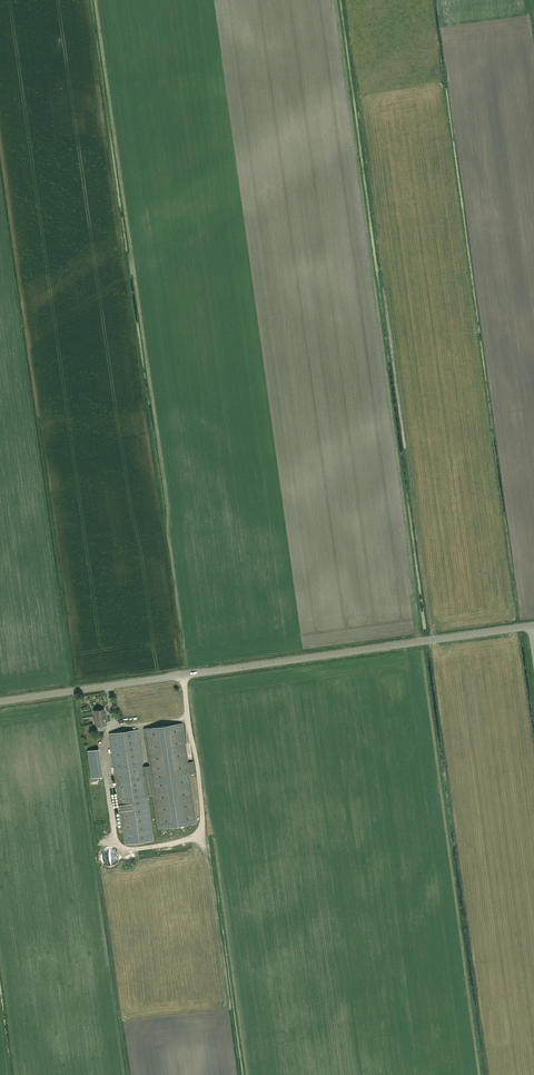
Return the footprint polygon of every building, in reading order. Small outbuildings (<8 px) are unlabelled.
[(157,712),(156,702),(143,704),(145,721),(152,720),(151,713),(157,712)] [(104,709),(94,710),(95,718),(94,718),(95,723),(96,723),(96,726),(106,725),(105,722),(107,721),(106,716),(105,717),(104,709)] [(153,840),(147,796),(153,795),(158,828),(196,823),(197,823),(190,774),(195,774),(193,761),(188,762),(183,723),(182,723),(144,728),(144,729),(150,771),(144,772),(138,729),(109,733),(110,738),(109,738),(119,809),(120,809),(120,811),(124,844),(125,844),(153,840)] [(102,776),(98,749),(87,750),(91,778),(102,776)] [(101,862),(103,864),(106,866),(110,866),(113,866),(116,864),(118,861),(119,858),(119,855),(118,851),(115,849),(112,847),(109,847),(106,848),(103,850),(101,852),(100,855),(100,858),(101,862)]
